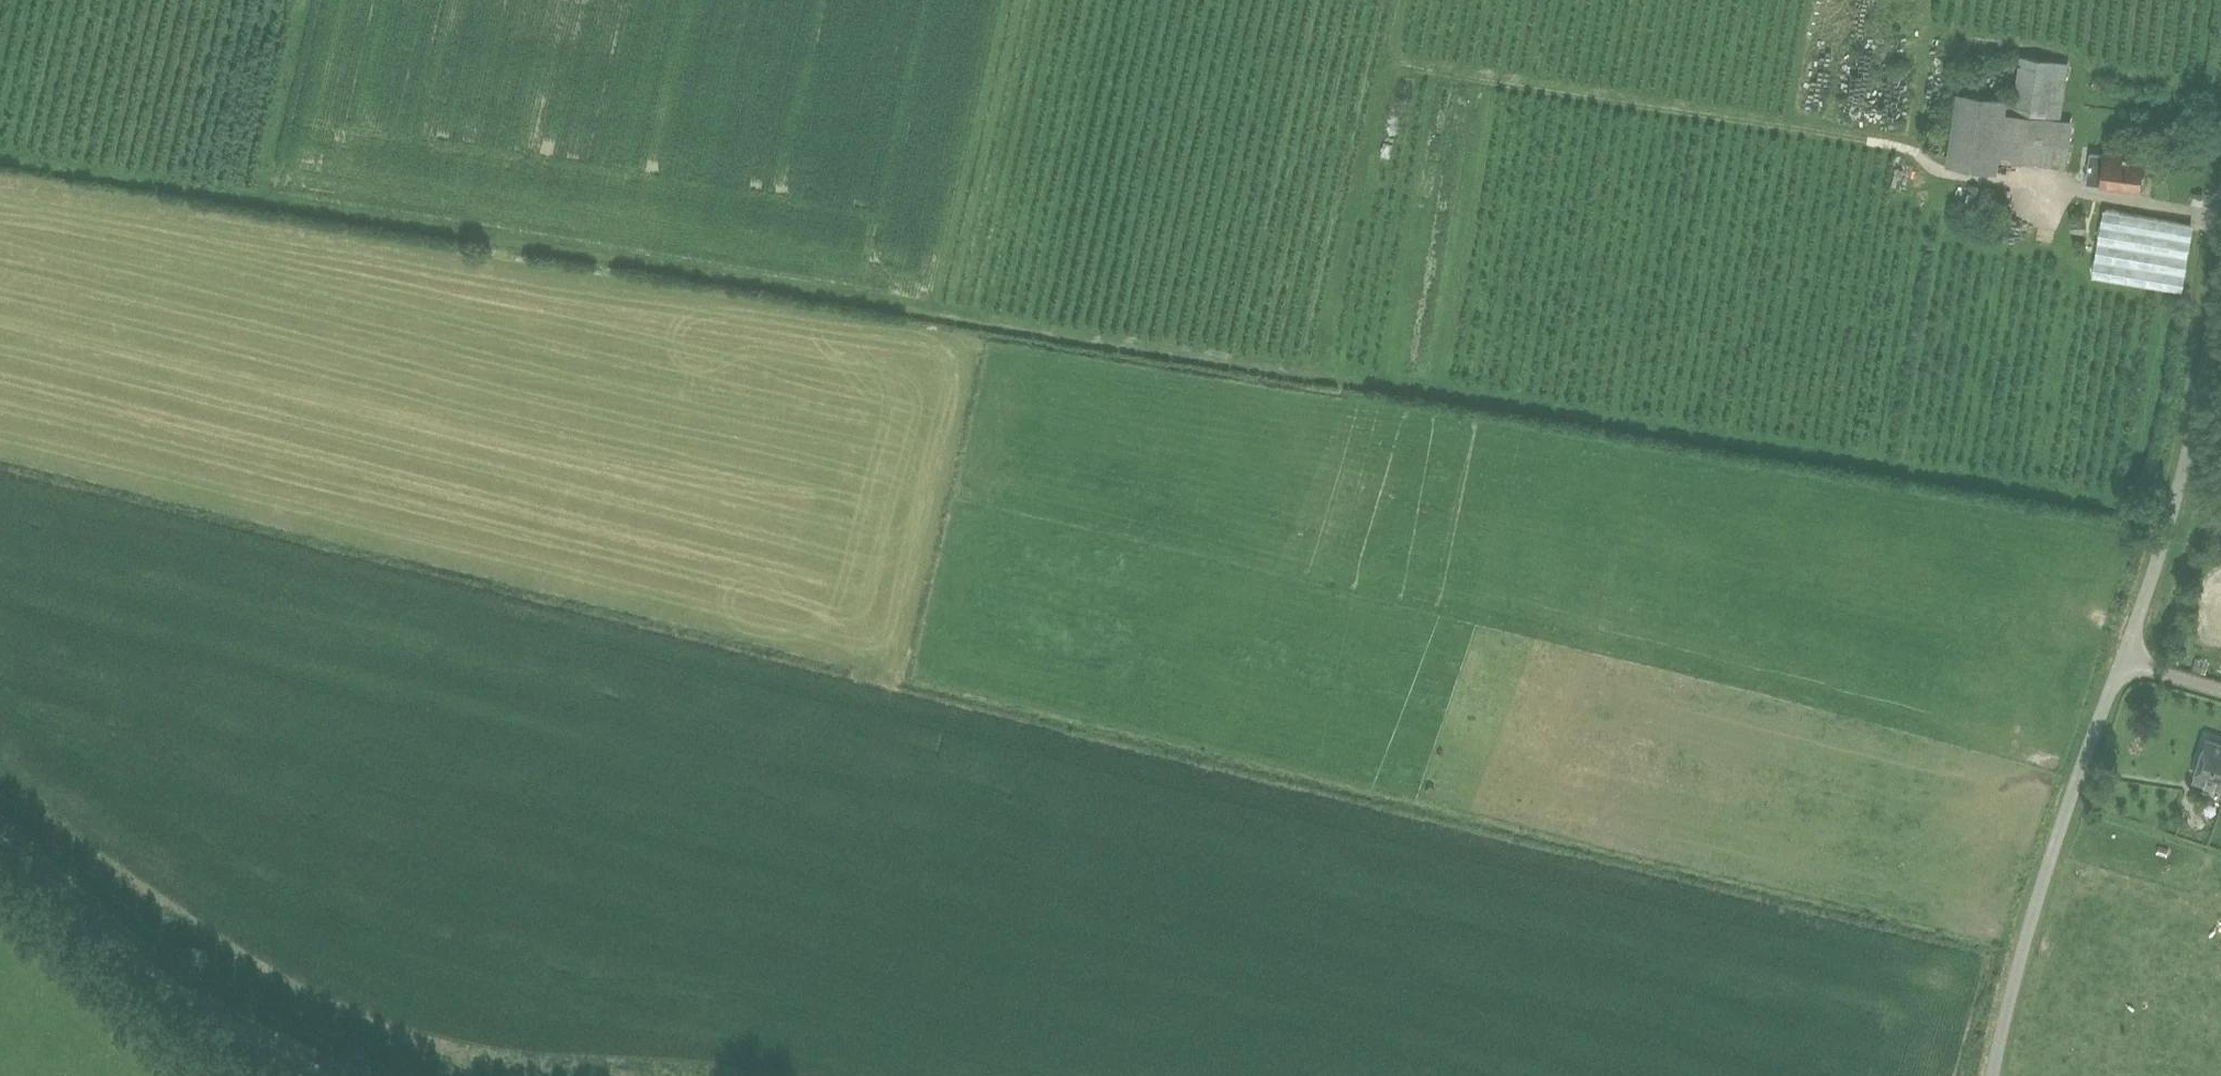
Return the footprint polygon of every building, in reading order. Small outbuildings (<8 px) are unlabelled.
[(2073,119),(2061,118),(2069,61),(2019,53),(2012,97),(1956,88),(1945,163),(1997,171),(1999,157),(2065,167),(2073,119)] [(2138,188),(2141,159),(2122,157),(2123,152),(2105,150),(2105,154),(2091,153),(2087,181),(2138,188)] [(1968,183),(1965,201),(1974,204),(1977,193),(1978,193),(1980,185),(1968,183)] [(2207,737),(2193,777),(2220,787),(2220,741),(2207,737)]
